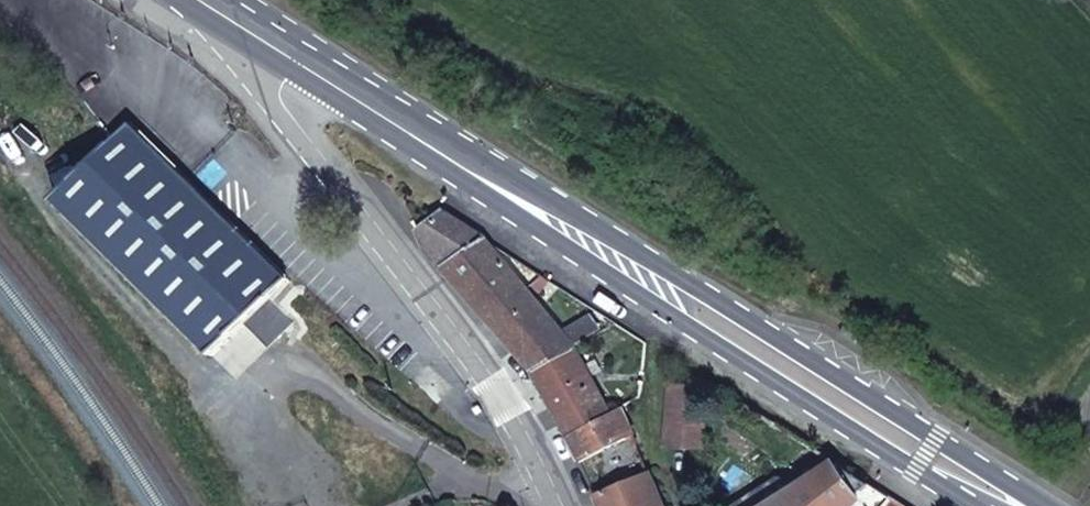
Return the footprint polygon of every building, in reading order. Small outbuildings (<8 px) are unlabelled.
[(132,124),(57,202),(213,357),(245,324),(270,349),(294,322),(271,299),(290,280),(209,200),(178,169),(132,124)] [(444,213),(421,232),(428,252),(535,372),(577,348),(564,331),(486,239),(444,213)] [(592,314),(564,331),(577,348),(603,329),(592,314)] [(577,348),(535,372),(571,438),(612,414),(593,378),(586,366),(577,348)] [(597,361),(586,366),(593,378),(604,372),(597,361)] [(670,386),(666,446),(704,448),(708,389),(670,386)] [(612,414),(571,438),(598,495),(649,473),(621,410),(612,414)] [(768,505),(854,505),(860,500),(869,504),(882,492),(836,461),(768,505)] [(598,495),(603,505),(664,505),(649,473),(598,495)]
